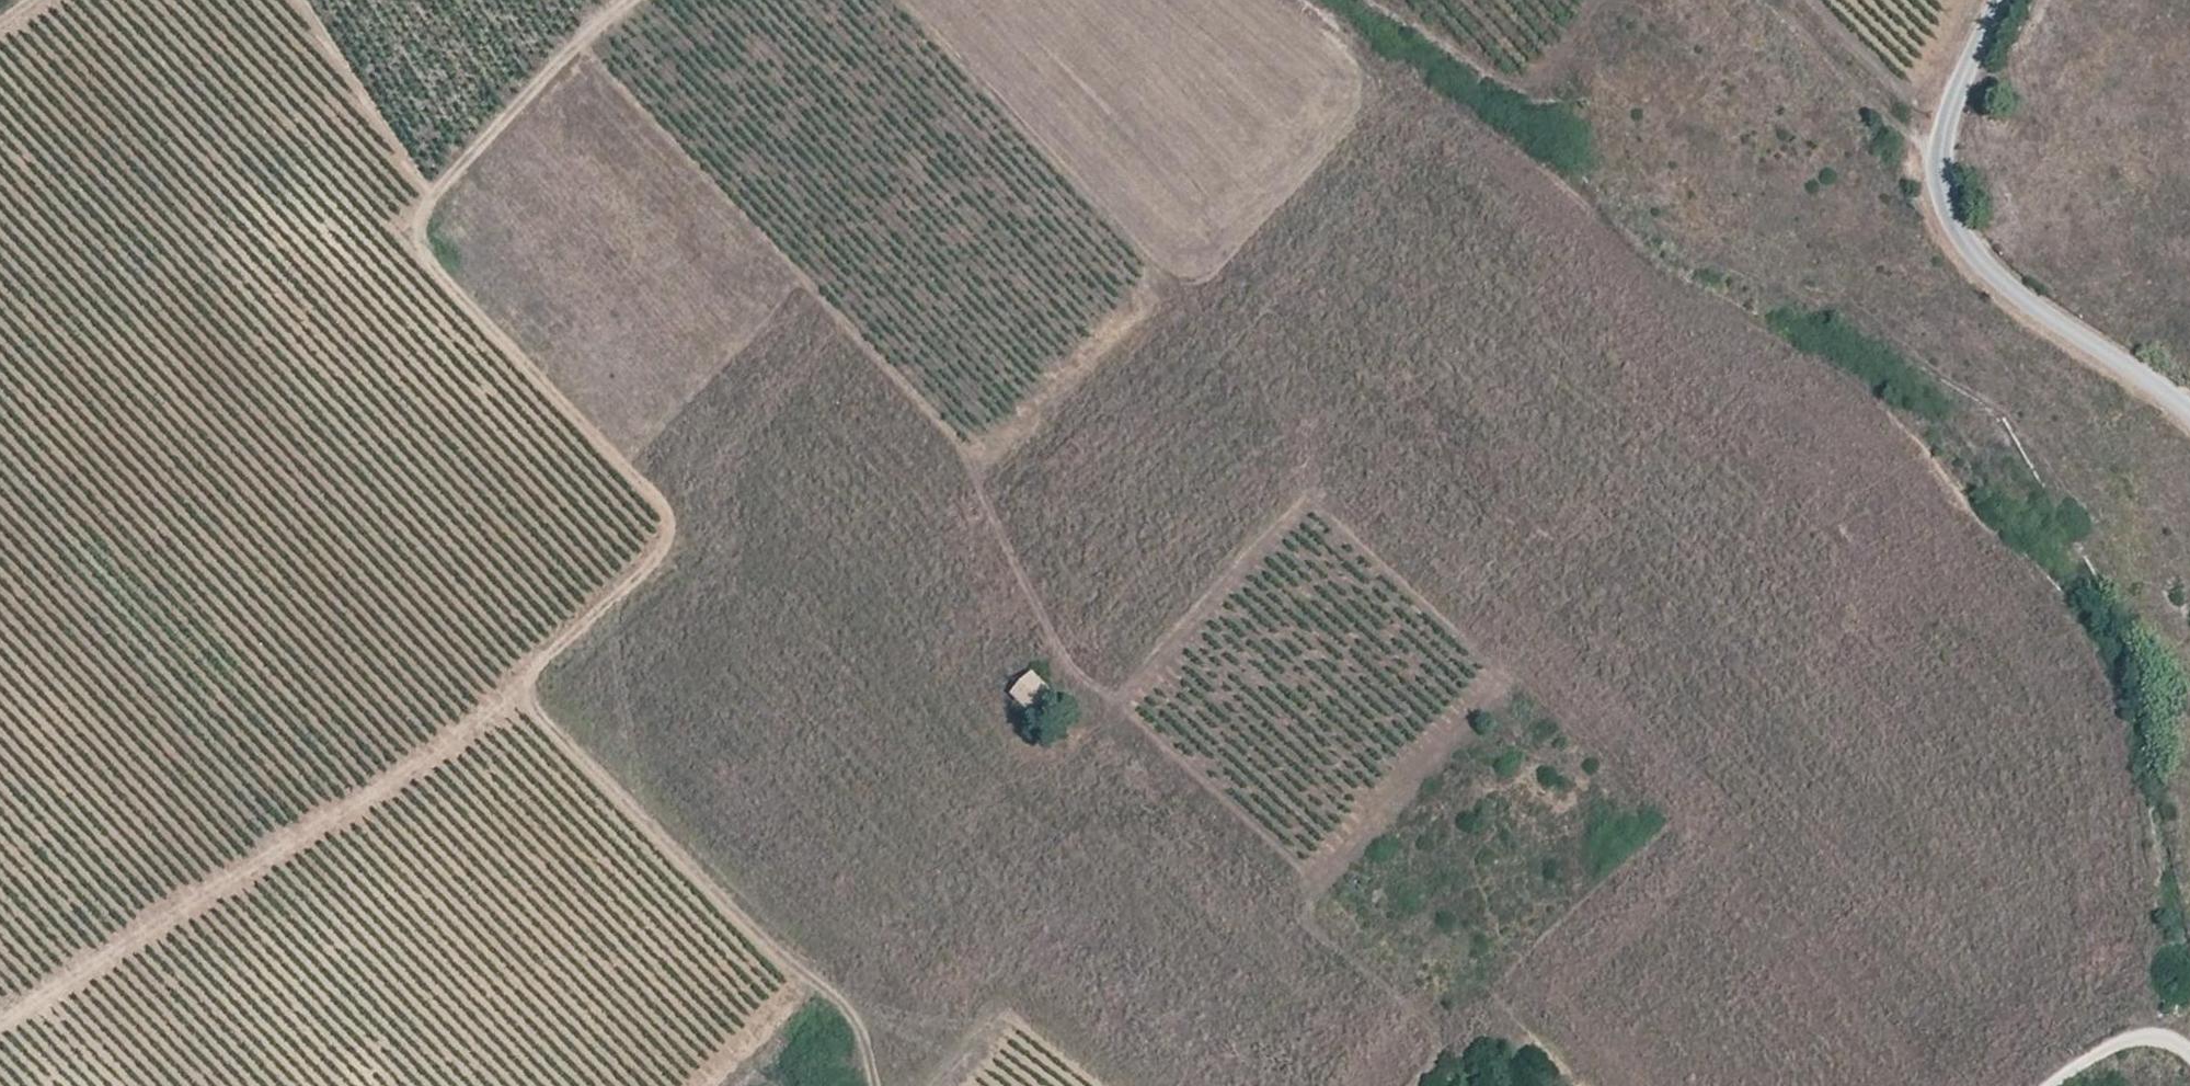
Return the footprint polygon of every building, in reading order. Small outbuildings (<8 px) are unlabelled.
[(1055,696),(1031,674),(1012,694),(1036,716),(1055,696)]
